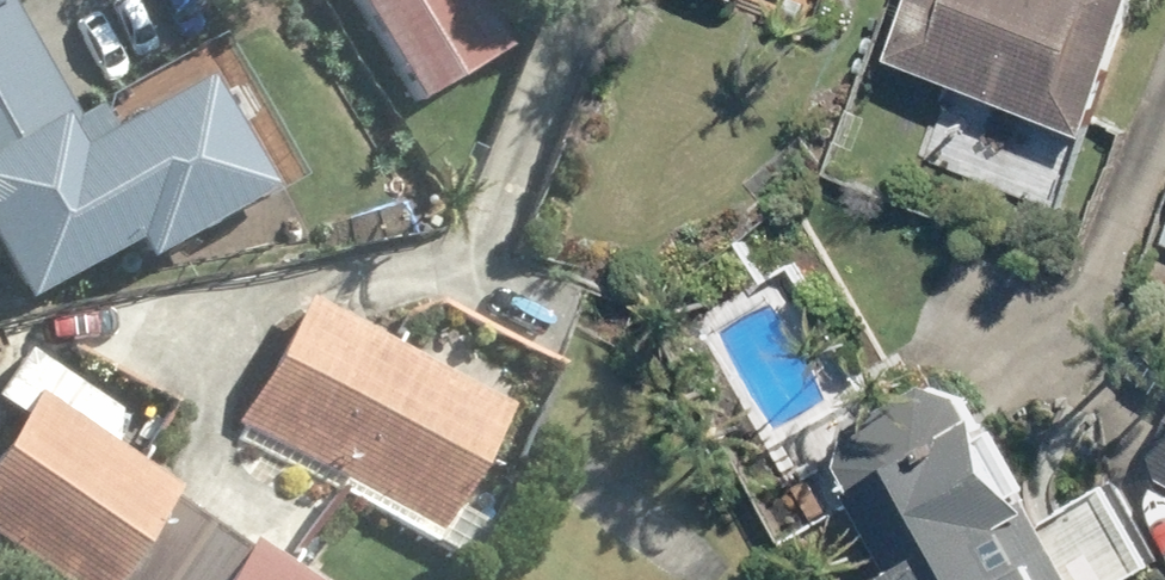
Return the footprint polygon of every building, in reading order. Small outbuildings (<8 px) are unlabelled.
[(45,60),(12,0),(0,0),(0,85),(45,60)] [(474,0),(358,0),(426,113),(511,61),(474,0)] [(881,56),(1082,134),(1134,0),(903,0),(881,56)] [(0,85),(0,251),(34,310),(139,251),(153,274),(305,186),(228,51),(86,131),(45,60),(0,85)] [(1155,243),(1164,248),(1164,222),(1155,243)] [(313,308),(241,439),(478,571),(497,534),(463,516),(516,420),(313,308)] [(0,479),(0,550),(45,579),(185,579),(215,536),(179,511),(184,500),(127,462),(118,414),(29,356),(0,399),(0,406),(33,429),(0,479)] [(854,477),(910,579),(1158,579),(1164,576),(1164,568),(1123,490),(1074,518),(1022,421),(1002,432),(984,398),(950,388),(868,433),(854,477)] [(1127,467),(1164,489),(1164,404),(1127,467)] [(258,549),(250,560),(215,536),(185,579),(304,579),(258,549)]
